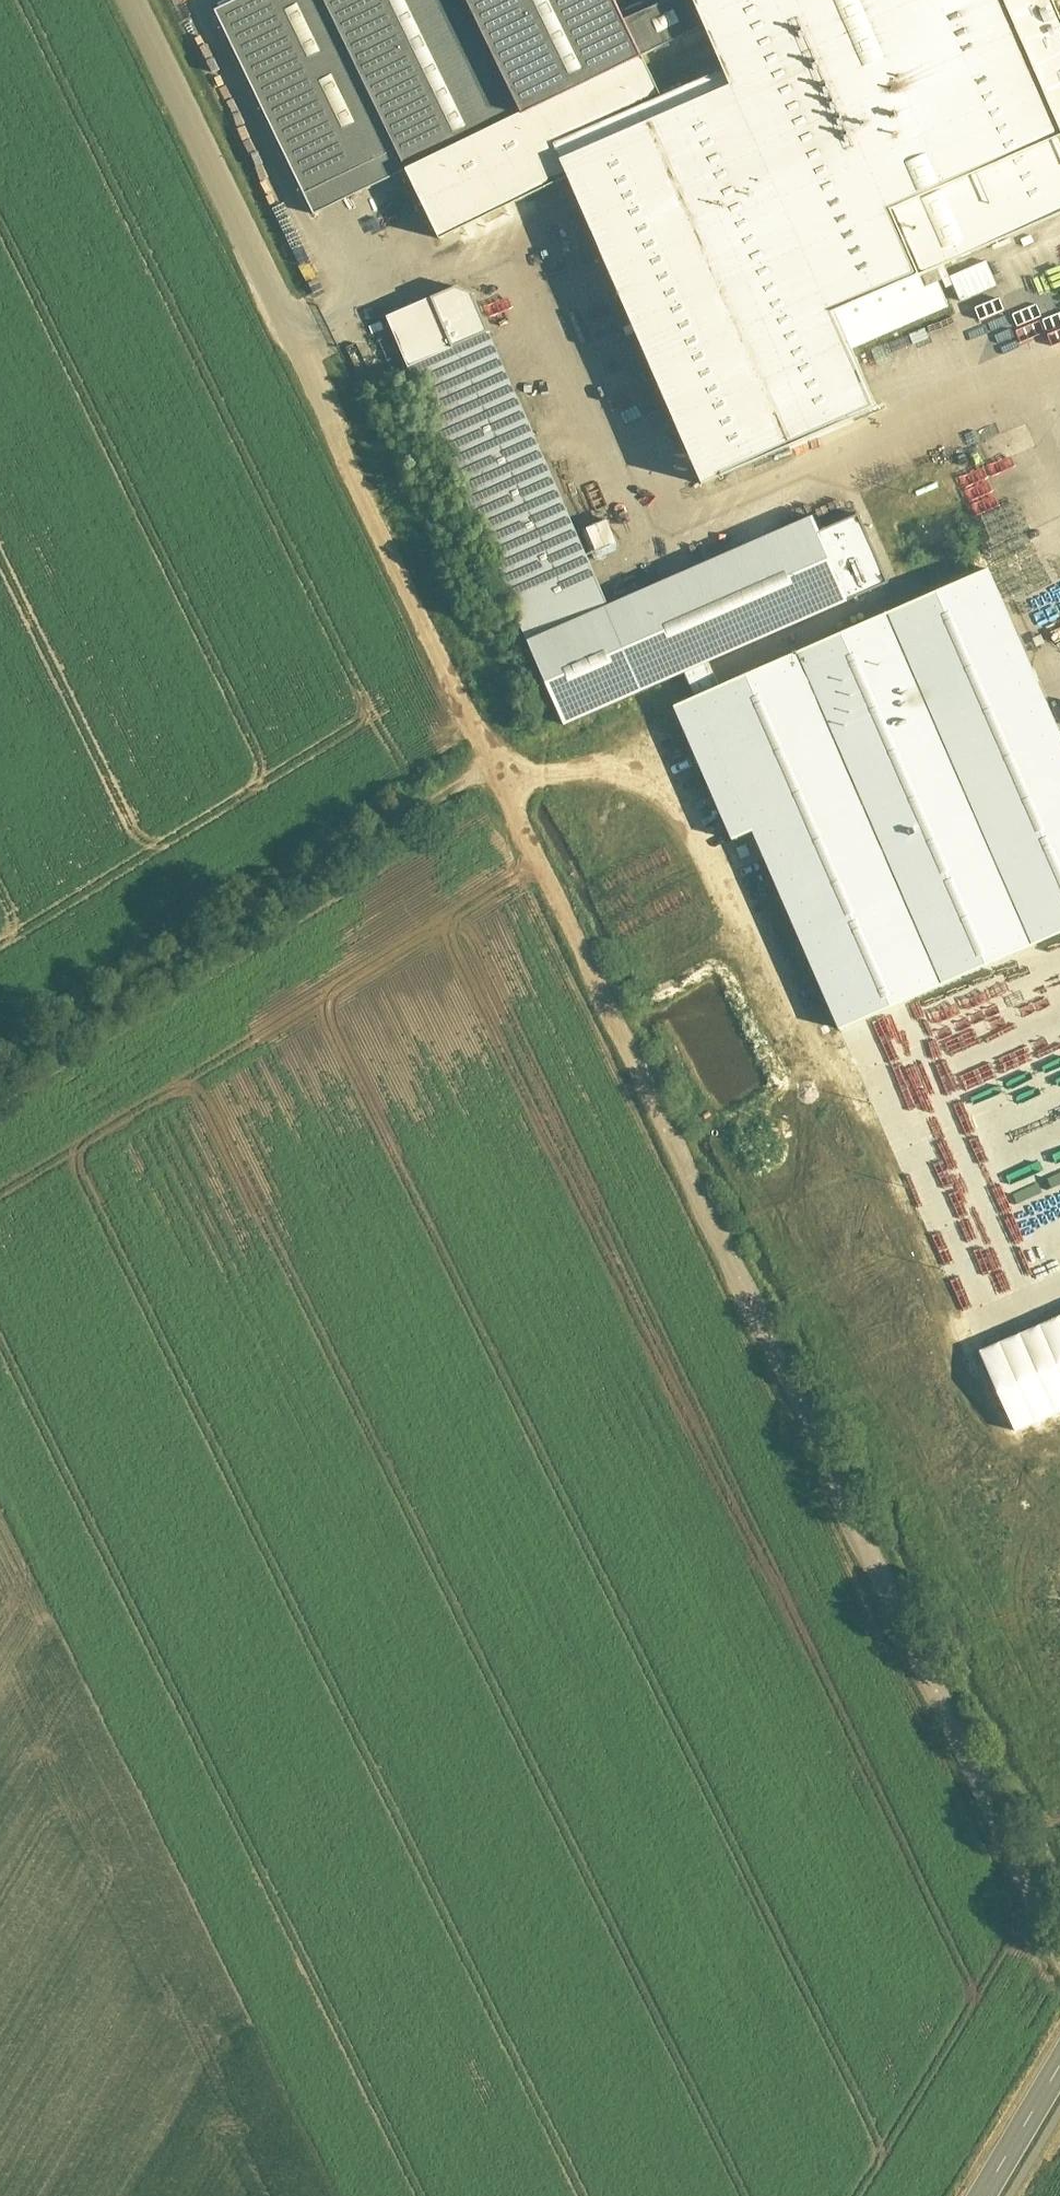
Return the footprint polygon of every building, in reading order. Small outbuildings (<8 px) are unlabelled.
[(215,11),(317,215),(408,172),(439,240),(570,176),(705,488),(883,410),(858,349),(952,309),(935,271),(1059,217),(1059,8),(1057,0),(673,0),(628,19),(619,0),(237,0),(215,11)] [(999,263),(1033,344),(1059,333),(1059,237),(999,263)] [(1000,290),(987,262),(950,278),(963,306),(1000,290)] [(458,287),(387,318),(567,727),(890,584),(860,515),(822,531),(815,515),(611,605),(474,293),(458,287)] [(675,707),(734,843),(755,834),(842,1033),(1059,938),(1059,726),(992,570),(675,707)] [(1007,1430),(1059,1406),(1059,1309),(970,1349),(1007,1430)]
